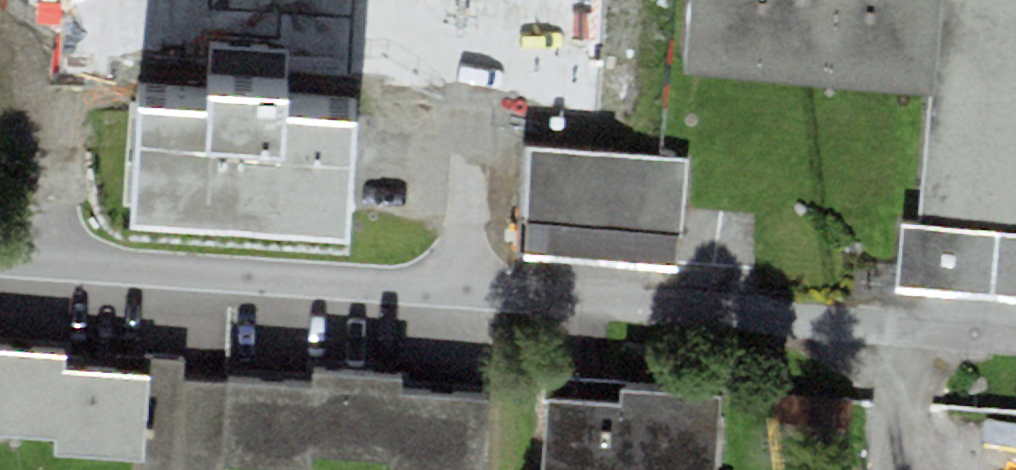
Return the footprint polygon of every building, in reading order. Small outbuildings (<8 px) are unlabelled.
[(683,72),(929,95),(942,96),(951,0),(690,0),(683,72)] [(942,96),(929,95),(916,227),(1015,234),(1015,0),(951,0),(942,96)] [(208,98),(207,114),(141,110),(132,229),(349,245),(357,125),(285,120),(286,102),(208,98)] [(692,160),(525,147),(516,260),(683,274),(692,160)] [(1015,303),(1015,234),(916,227),(901,225),(895,293),(1015,303)] [(16,437),(19,355),(0,354),(0,436),(16,437)] [(62,358),(19,355),(16,437),(58,440),(61,373),(62,358)] [(152,359),(151,377),(148,460),(133,460),(132,469),(228,469),(233,386),(182,383),(182,362),(152,359)] [(107,375),(61,373),(58,440),(57,457),(103,459),(133,460),(148,460),(151,377),(107,375)] [(400,381),(314,376),(313,390),(309,458),(397,463),(400,396),(400,381)] [(272,388),(233,386),(228,469),(245,469),(267,469),(272,388)] [(313,390),(272,388),(267,469),(308,469),(309,458),(313,390)] [(546,399),(543,469),(718,469),(722,398),(623,392),(623,402),(546,399)] [(400,396),(397,463),(396,469),(443,469),(446,398),(400,396)] [(446,398),(443,469),(487,469),(490,400),(446,398)]
